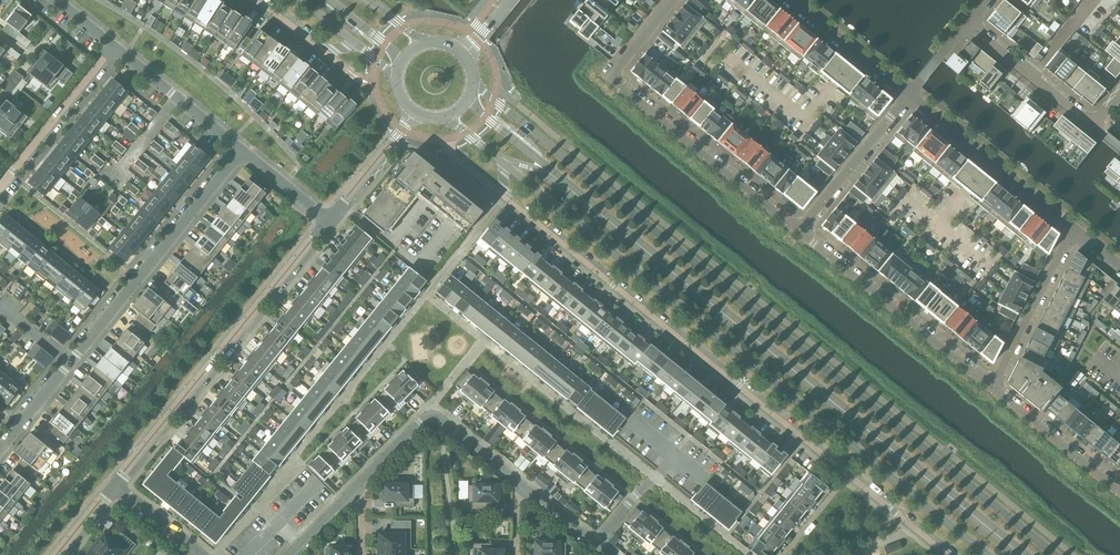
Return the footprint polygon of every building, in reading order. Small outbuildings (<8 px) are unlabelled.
[(121,8),(130,14),(136,4),(130,0),(126,0),(121,8)] [(180,0),(166,0),(163,5),(173,11),(174,11),(180,0)] [(184,17),(194,0),(180,0),(174,11),(184,17)] [(209,0),(194,0),(184,17),(194,23),(209,0)] [(204,30),(221,4),(215,0),(209,0),(194,23),(204,30)] [(578,11),(598,28),(599,27),(593,23),(599,16),(605,20),(609,15),(591,0),(587,0),(578,11)] [(618,0),(591,0),(609,15),(610,14),(604,10),(610,2),(615,7),(620,2),(620,1),(618,0)] [(703,0),(689,0),(688,1),(701,11),(705,6),(707,3),(703,0)] [(734,7),(744,15),(756,0),(740,0),(734,7)] [(744,15),(753,22),(770,2),(768,0),(756,0),(744,15)] [(1031,8),(1038,0),(1021,0),(1031,8)] [(1006,1),(997,12),(1016,27),(1018,28),(1027,18),(1006,1)] [(779,9),(770,2),(753,22),(762,30),(779,9)] [(214,36),(231,10),(221,4),(204,30),(214,36)] [(677,14),(698,30),(706,21),(686,4),(677,14)] [(27,21),(32,16),(28,13),(19,5),(5,22),(20,33),(28,22),(27,21)] [(642,18),(645,14),(639,9),(636,13),(642,18)] [(779,9),(762,30),(772,37),(788,17),(779,9)] [(224,43),(241,17),(231,10),(214,36),(224,43)] [(598,28),(578,11),(569,21),(580,30),(578,33),(588,41),(598,28)] [(136,18),(141,21),(144,15),(139,12),(136,18)] [(1008,37),(1016,27),(997,12),(989,22),(1008,37)] [(691,40),(698,30),(677,14),(670,23),(691,40)] [(150,28),(156,18),(151,16),(146,25),(150,28)] [(252,24),(241,17),(224,43),(234,50),(252,24)] [(798,24),(788,17),(772,37),(781,45),(798,24)] [(160,32),(163,26),(157,23),(153,28),(160,32)] [(631,31),(634,27),(628,23),(625,26),(631,31)] [(662,33),(675,43),(683,49),(691,40),(670,23),(662,33)] [(790,52),(807,32),(798,24),(781,45),(790,52)] [(252,63),(270,37),(259,30),(252,40),(247,37),(240,46),(245,49),(241,55),(251,62),(252,63)] [(816,39),(807,32),(790,52),(800,60),(816,39)] [(26,48),(31,42),(20,33),(15,39),(26,48)] [(658,38),(657,39),(670,48),(672,46),(675,43),(662,33),(658,38)] [(57,46),(63,39),(58,35),(52,42),(57,46)] [(620,45),(623,41),(617,36),(614,40),(620,45)] [(279,45),(270,37),(252,63),(261,70),(279,45)] [(816,39),(800,60),(803,57),(811,64),(808,67),(809,68),(826,47),(816,39)] [(617,48),(620,45),(614,40),(611,44),(617,48)] [(971,62),(979,69),(989,56),(971,41),(959,56),(956,54),(947,65),(960,75),(971,62)] [(1115,59),(1115,58),(1119,62),(1119,47),(1116,43),(1114,41),(1106,51),(1115,59)] [(1035,58),(1044,47),(1038,43),(1029,54),(1035,58)] [(270,77),(271,77),(289,52),(279,45),(261,70),(270,77)] [(17,60),(20,55),(9,46),(6,51),(17,60)] [(835,54),(826,47),(809,68),(819,75),(821,73),(820,73),(835,54)] [(678,59),(682,53),(677,49),(672,54),(678,59)] [(1069,59),(1070,59),(1071,57),(1061,49),(1046,68),(1056,76),(1069,59)] [(46,52),(38,63),(47,70),(58,79),(67,68),(64,66),(56,60),(46,52)] [(289,52),(271,77),(280,84),(280,85),(299,60),(289,52)] [(687,58),(682,53),(678,59),(683,63),(687,58)] [(1040,62),(1044,57),(1039,53),(1035,58),(1040,62)] [(644,82),(657,65),(645,54),(631,71),(644,82)] [(830,80),(834,84),(848,67),(849,66),(845,62),(835,54),(820,73),(821,73),(830,80)] [(1008,71),(989,56),(979,69),(987,75),(980,84),(990,93),(1008,71)] [(1115,58),(1115,59),(1106,70),(1117,79),(1119,75),(1119,62),(1115,58)] [(1070,59),(1069,59),(1056,76),(1065,83),(1079,67),(1070,59)] [(309,67),(299,60),(280,85),(289,92),(290,92),(309,67)] [(29,74),(39,81),(47,88),(50,90),(58,79),(47,70),(38,63),(29,74)] [(700,68),(695,64),(691,69),(696,74),(700,68)] [(653,89),(667,72),(657,65),(644,82),(653,89)] [(219,79),(225,72),(221,69),(220,69),(216,66),(211,73),(215,76),(219,79)] [(863,77),(853,69),(849,66),(848,67),(834,84),(838,87),(848,95),(863,77)] [(298,99),(299,100),(318,75),(309,67),(290,92),(298,99)] [(1088,74),(1079,67),(1065,83),(1074,91),(1088,74)] [(703,71),(700,68),(696,74),(701,78),(705,73),(703,71)] [(1097,82),(1101,78),(1091,70),(1088,74),(1074,91),(1084,98),(1097,82)] [(238,81),(225,72),(219,79),(220,80),(222,82),(231,90),(238,81)] [(662,97),(679,76),(678,76),(675,79),(667,72),(653,89),(662,97)] [(318,75),(299,100),(307,107),(308,107),(327,83),(318,75)] [(672,104),(688,84),(679,76),(662,97),(672,104)] [(848,95),(846,97),(856,106),(873,85),(863,77),(848,95)] [(22,79),(17,86),(22,90),(27,83),(22,79)] [(112,80),(105,90),(120,102),(128,93),(112,80)] [(1097,82),(1084,98),(1094,107),(1108,90),(1097,82)] [(319,112),(337,91),(327,83),(308,107),(317,115),(320,112),(319,112)] [(681,112),(695,95),(686,88),(688,84),(672,104),(681,112)] [(1002,88),(1008,93),(1011,89),(1005,84),(1002,88)] [(873,85),(856,106),(865,113),(882,92),(873,85)] [(22,90),(17,86),(11,93),(16,97),(22,90)] [(240,98),(246,89),(242,86),(236,94),(240,98)] [(1017,93),(1011,89),(1008,93),(1014,97),(1017,93)] [(105,90),(97,99),(113,112),(120,102),(105,90)] [(337,91),(319,112),(320,112),(328,119),(346,99),(337,91)] [(882,92),(865,113),(874,121),(891,100),(882,92)] [(695,95),(681,112),(690,119),(707,99),(706,98),(703,102),(695,95)] [(251,101),(246,97),(243,100),(248,105),(251,101)] [(259,101),(255,97),(251,101),(248,105),(253,109),(259,101)] [(1012,117),(1022,125),(1038,105),(1036,104),(1031,100),(1028,97),(1012,117)] [(97,99),(90,108),(105,121),(113,112),(97,99)] [(328,119),(325,122),(335,131),(356,108),(346,99),(328,119)] [(699,127),(716,106),(707,99),(690,119),(699,127)] [(0,110),(0,113),(8,119),(19,128),(28,117),(25,115),(17,108),(7,101),(0,110)] [(1039,107),(1038,105),(1022,125),(1031,133),(1047,113),(1044,111),(1045,111),(1040,106),(1039,107)] [(709,134),(725,114),(722,117),(714,110),(716,107),(716,106),(699,127),(709,134)] [(90,108),(82,118),(98,130),(105,121),(90,108)] [(153,118),(157,113),(152,109),(147,114),(153,118)] [(263,111),(259,116),(265,121),(269,116),(263,111)] [(0,113),(0,130),(8,137),(8,136),(11,139),(19,128),(8,119),(0,113)] [(718,142),(735,121),(725,114),(709,134),(718,142)] [(894,136),(903,144),(920,123),(911,116),(894,136)] [(1056,125),(1054,127),(1077,145),(1065,160),(1077,169),(1098,144),(1063,116),(1056,125)] [(82,118),(74,127),(90,140),(98,130),(82,118)] [(1054,127),(1056,125),(1050,120),(1047,124),(1053,129),(1054,127)] [(268,125),(273,129),(277,125),(272,121),(268,125)] [(727,149),(741,132),(732,125),(735,122),(735,121),(718,142),(727,149)] [(127,127),(132,132),(136,126),(131,122),(127,127)] [(169,131),(173,126),(168,122),(163,127),(169,131)] [(930,131),(920,123),(903,144),(904,144),(907,141),(915,148),(912,151),(913,152),(930,131)] [(853,125),(848,131),(859,139),(864,133),(853,125)] [(141,131),(136,126),(132,132),(137,136),(141,131)] [(74,127),(67,136),(83,149),(90,140),(74,127)] [(839,128),(832,138),(849,152),(857,142),(839,128)] [(280,129),(276,133),(281,138),(285,134),(280,129)] [(293,142),(289,147),(296,155),(302,148),(299,146),(308,136),(302,131),(293,142)] [(939,139),(930,131),(913,152),(922,159),(939,139)] [(737,157),(750,140),(741,132),(727,149),(737,157)] [(67,136),(59,146),(75,158),(83,149),(67,136)] [(284,142),(289,147),(293,142),(288,138),(284,142)] [(841,161),(849,152),(832,138),(824,147),(841,161)] [(948,146),(939,139),(922,159),(932,167),(948,146)] [(149,146),(154,150),(159,145),(153,140),(149,146)] [(746,165),(760,147),(750,140),(737,157),(746,165)] [(112,146),(117,150),(121,145),(116,141),(112,146)] [(126,149),(121,145),(117,150),(122,154),(126,149)] [(164,149),(159,145),(154,150),(160,154),(164,149)] [(795,150),(800,155),(804,149),(799,145),(797,147),(795,150)] [(59,146),(52,155),(67,167),(75,158),(59,146)] [(193,146),(186,155),(201,168),(209,158),(193,146)] [(958,154),(948,146),(932,167),(941,175),(958,154)] [(755,172),(769,155),(760,147),(746,165),(755,172)] [(816,157),(820,160),(823,162),(834,171),(841,161),(824,147),(816,157)] [(810,154),(804,149),(800,155),(805,159),(810,154)] [(888,163),(893,157),(884,149),(879,155),(888,163)] [(467,233),(483,213),(445,182),(444,182),(433,173),(435,170),(414,153),(407,160),(411,163),(407,167),(404,165),(397,173),(400,175),(397,180),(394,177),(387,185),(390,187),(387,192),(384,190),(377,197),(380,200),(377,204),(374,202),(367,210),(370,212),(366,217),(363,214),(363,216),(384,233),(424,185),(435,194),(428,202),(467,233)] [(967,161),(958,154),(941,175),(950,182),(953,180),(952,179),(967,161)] [(52,155),(44,164),(60,177),(67,167),(52,155)] [(91,160),(96,164),(100,159),(95,155),(91,160)] [(186,155),(178,164),(194,177),(201,168),(186,155)] [(764,180),(778,162),(769,155),(755,172),(764,180)] [(888,163),(893,166),(897,160),(893,157),(888,163)] [(889,184),(897,175),(876,158),(868,168),(889,184)] [(1116,159),(1116,158),(1105,172),(1117,182),(1119,179),(1119,162),(1116,159)] [(105,163),(100,159),(96,164),(101,168),(105,163)] [(139,168),(144,163),(138,159),(134,164),(139,168)] [(952,179),(953,180),(966,191),(981,172),(967,161),(952,179)] [(774,187),(788,170),(778,162),(764,180),(774,187)] [(829,177),(834,171),(823,162),(818,168),(829,177)] [(149,167),(144,163),(139,168),(145,173),(149,167)] [(44,164),(37,173),(52,186),(60,177),(44,164)] [(178,164),(171,174),(186,186),(194,177),(178,164)] [(89,178),(93,173),(88,168),(83,174),(89,178)] [(882,194),(889,184),(868,168),(861,177),(882,194)] [(783,195),(800,174),(799,174),(797,177),(788,170),(774,187),(783,195)] [(970,194),(980,202),(995,184),(981,172),(966,191),(970,194)] [(52,186),(37,173),(29,183),(45,196),(52,186)] [(171,174),(163,183),(179,196),(186,186),(171,174)] [(792,202),(809,182),(800,174),(783,195),(792,202)] [(876,201),(882,194),(861,177),(853,187),(864,195),(867,198),(870,201),(874,204),(876,201)] [(81,187),(85,182),(80,178),(76,183),(81,187)] [(94,187),(99,182),(95,179),(92,179),(89,183),(94,187)] [(238,184),(235,188),(239,191),(240,189),(241,190),(258,203),(260,201),(266,194),(264,192),(266,190),(260,185),(258,187),(248,179),(242,187),(238,184)] [(125,188),(130,192),(135,187),(129,182),(125,188)] [(792,202),(802,210),(819,190),(809,182),(792,202)] [(163,183),(155,192),(171,205),(179,196),(163,183)] [(980,202),(978,204),(986,211),(1003,191),(995,184),(980,202)] [(140,191),(135,187),(130,192),(136,196),(140,191)] [(853,187),(849,192),(859,201),(864,195),(853,187)] [(233,198),(251,213),(257,206),(260,208),(263,204),(260,201),(258,203),(241,190),(240,189),(239,191),(233,198)] [(986,211),(996,219),(1013,198),(1003,191),(986,211)] [(155,192),(148,202),(164,214),(171,205),(155,192)] [(73,203),(77,197),(72,193),(68,198),(73,203)] [(113,203),(116,199),(116,196),(112,193),(108,198),(113,203)] [(124,206),(128,201),(123,197),(118,202),(124,206)] [(245,220),(251,213),(233,198),(227,205),(223,202),(220,206),(223,210),(225,208),(226,208),(243,222),(245,220)] [(1022,206),(1013,198),(996,219),(1005,227),(1022,206)] [(68,214),(77,222),(90,207),(80,199),(68,214)] [(148,202),(140,211),(156,224),(164,214),(148,202)] [(63,214),(68,209),(63,205),(58,210),(63,214)] [(116,215),(120,210),(115,206),(111,211),(116,215)] [(1005,227),(1015,234),(1032,213),(1022,206),(1005,227)] [(87,230),(100,214),(90,207),(77,222),(87,230)] [(223,210),(218,217),(222,220),(236,231),(242,224),(245,226),(248,223),(245,220),(243,222),(226,208),(225,208),(223,210)] [(830,233),(844,216),(835,209),(821,226),(830,233)] [(133,220),(148,233),(156,224),(140,211),(133,220)] [(1041,221),(1032,213),(1015,234),(1024,242),(1041,221)] [(15,223),(5,215),(2,219),(0,218),(0,242),(15,223)] [(839,240),(853,223),(844,216),(830,233),(839,240)] [(103,227),(107,221),(102,217),(97,222),(103,227)] [(222,220),(218,217),(212,224),(208,221),(205,225),(208,228),(210,226),(211,227),(228,241),(230,239),(236,231),(222,220)] [(491,247),(504,230),(498,226),(500,223),(495,219),(480,238),(490,246),(491,247)] [(133,220),(125,230),(141,242),(148,233),(133,220)] [(1036,246),(1050,229),(1041,221),(1024,242),(1024,243),(1033,250),(1036,246)] [(15,223),(0,242),(0,244),(9,251),(12,247),(12,246),(24,231),(15,223)] [(849,248),(863,231),(853,223),(839,240),(843,244),(849,248)] [(353,232),(350,236),(350,237),(363,248),(366,251),(375,241),(355,225),(351,230),(353,232)] [(208,228),(203,235),(207,239),(221,250),(226,243),(230,245),(233,241),(230,239),(228,241),(211,227),(210,226),(208,228)] [(506,227),(504,230),(491,247),(490,246),(488,250),(498,258),(514,239),(514,238),(509,234),(511,231),(506,227)] [(917,233),(912,228),(909,232),(914,237),(917,233)] [(93,238),(97,233),(92,229),(88,234),(93,238)] [(1047,255),(1048,255),(1058,235),(1050,229),(1036,246),(1033,250),(1045,260),(1047,255)] [(125,230),(118,239),(133,252),(141,242),(125,230)] [(12,247),(21,254),(34,238),(24,231),(12,246),(12,247)] [(863,231),(849,248),(856,254),(858,256),(872,239),(863,231)] [(363,248),(350,237),(350,236),(347,234),(343,239),(346,241),(342,246),(356,257),(363,248)] [(207,239),(203,235),(197,243),(192,240),(189,243),(193,247),(195,245),(196,245),(213,259),(215,257),(221,250),(207,239)] [(512,263),(525,247),(524,247),(519,242),(521,240),(516,236),(514,238),(514,239),(498,258),(509,267),(512,264),(512,263)] [(868,263),(884,243),(876,236),(873,239),(872,239),(858,256),(862,259),(868,263)] [(43,246),(34,238),(21,254),(18,258),(26,265),(30,261),(43,246)] [(133,252),(118,239),(110,249),(126,261),(133,252)] [(868,263),(875,269),(877,271),(891,254),(888,251),(883,247),(885,244),(884,243),(868,263)] [(335,255),(334,255),(348,266),(356,257),(342,246),(340,244),(336,249),(338,251),(335,255)] [(526,244),(524,247),(525,247),(512,263),(512,264),(522,272),(535,255),(529,251),(531,248),(526,244)] [(195,245),(193,247),(188,254),(192,257),(206,269),(211,262),(215,264),(218,260),(215,257),(213,259),(196,245),(195,245)] [(52,253),(43,246),(30,261),(26,265),(36,273),(52,253)] [(887,279),(903,258),(894,250),(891,254),(877,271),(887,279)] [(1087,278),(1094,264),(1078,251),(1068,269),(1091,281),(1091,280),(1087,278)] [(537,252),(535,255),(522,272),(532,280),(545,264),(540,259),(542,256),(537,252)] [(922,270),(925,268),(922,262),(928,259),(925,252),(916,255),(922,270)] [(45,281),(61,261),(52,253),(36,273),(45,281)] [(327,265),(341,276),(348,266),(334,255),(335,255),(332,253),(328,258),(331,260),(327,264),(327,265)] [(381,253),(376,259),(382,263),(386,258),(381,253)] [(198,278),(200,276),(206,269),(192,257),(188,254),(182,261),(177,258),(174,262),(178,266),(179,264),(180,263),(181,264),(198,278)] [(477,263),(482,258),(477,254),(472,259),(477,263)] [(487,262),(482,258),(477,263),(483,267),(487,262)] [(903,258),(887,279),(896,286),(913,266),(903,258)] [(382,263),(376,259),(372,264),(377,268),(382,263)] [(391,268),(395,263),(390,259),(386,264),(391,268)] [(71,268),(61,261),(45,281),(55,288),(71,268)] [(464,266),(469,270),(473,265),(468,261),(464,266)] [(323,269),(319,274),(333,285),(341,276),(327,265),(327,264),(325,262),(321,267),(323,269)] [(179,264),(178,266),(172,273),(190,287),(196,280),(199,282),(203,279),(200,276),(198,278),(181,264),(180,263),(179,264)] [(551,268),(545,264),(532,280),(529,283),(540,292),(558,270),(553,266),(551,268)] [(1025,273),(1028,266),(1023,264),(1020,270),(1025,273)] [(474,275),(478,269),(473,265),(469,270),(474,275)] [(913,266),(896,286),(905,294),(922,273),(913,266)] [(1039,271),(1028,266),(1025,273),(1036,278),(1039,271)] [(55,288),(64,296),(80,276),(71,268),(55,288)] [(383,268),(379,273),(384,277),(388,272),(383,268)] [(403,277),(422,293),(425,290),(422,288),(427,282),(410,268),(403,277)] [(1068,269),(1064,279),(1086,290),(1091,281),(1068,269)] [(562,273),(558,270),(540,292),(550,300),(556,293),(566,280),(560,276),(562,273)] [(968,274),(963,270),(960,273),(965,278),(968,274)] [(493,276),(498,280),(502,275),(497,271),(493,276)] [(365,272),(361,277),(366,281),(371,276),(365,272)] [(1014,272),(1009,283),(1028,293),(1034,282),(1014,272)] [(13,282),(17,277),(12,273),(8,278),(13,282)] [(164,292),(176,301),(178,303),(190,287),(172,273),(164,283),(169,286),(165,292),(164,292)] [(384,277),(379,273),(375,278),(380,282),(384,277)] [(922,273),(905,294),(915,302),(932,281),(922,273)] [(309,281),(325,294),(326,294),(333,285),(319,274),(316,279),(313,277),(309,281)] [(482,281),(486,285),(491,279),(486,275),(482,281)] [(507,279),(502,275),(498,280),(503,284),(507,279)] [(89,283),(80,276),(64,296),(73,303),(89,283)] [(443,302),(459,283),(449,276),(436,292),(442,297),(440,300),(443,302)] [(366,281),(361,277),(357,282),(362,286),(366,281)] [(403,277),(396,286),(412,300),(417,294),(419,296),(422,293),(403,277)] [(492,289),(496,284),(491,279),(486,285),(492,289)] [(1064,279),(1059,288),(1081,300),(1086,290),(1064,279)] [(1109,295),(1110,295),(1118,285),(1118,284),(1113,279),(1104,290),(1109,295)] [(572,285),(566,280),(556,293),(550,300),(560,309),(579,286),(574,282),(572,285)] [(329,297),(326,294),(325,294),(309,281),(306,286),(308,288),(304,293),(321,306),(329,297)] [(932,281),(915,302),(924,309),(941,289),(932,281)] [(96,295),(99,291),(89,283),(73,303),(83,311),(90,303),(92,304),(98,297),(96,295)] [(448,303),(454,307),(467,290),(459,283),(443,302),(446,305),(448,303)] [(1009,283),(1003,294),(1023,304),(1028,293),(1009,283)] [(22,285),(18,290),(23,294),(27,289),(22,285)] [(369,285),(365,290),(370,294),(374,289),(369,285)] [(1109,295),(1106,298),(1105,300),(1101,305),(1111,312),(1119,301),(1119,287),(1118,285),(1110,295),(1109,295)] [(396,286),(388,295),(408,311),(411,307),(408,305),(412,300),(396,286)] [(583,290),(579,286),(560,309),(571,317),(587,297),(581,293),(583,290)] [(523,291),(518,287),(514,292),(519,297),(523,291)] [(164,292),(165,292),(160,288),(155,294),(148,288),(140,297),(157,311),(163,316),(176,301),(164,292)] [(1081,300),(1059,288),(1054,298),(1072,307),(1076,298),(1081,300)] [(934,317),(948,300),(951,296),(941,289),(924,309),(934,317)] [(23,294),(18,290),(14,295),(19,300),(23,294)] [(370,294),(365,290),(361,295),(366,300),(370,294)] [(467,290),(454,307),(459,311),(457,314),(460,317),(476,297),(467,290)] [(499,295),(504,299),(508,294),(503,290),(499,295)] [(350,291),(346,296),(351,300),(355,295),(350,291)] [(528,296),(523,291),(519,297),(524,301),(528,296)] [(298,295),(294,300),(314,316),(321,306),(304,293),(301,297),(298,295)] [(509,303),(513,298),(508,294),(504,299),(509,303)] [(997,305),(1001,307),(1005,309),(1017,315),(1023,304),(1003,294),(997,305)] [(388,295),(381,304),(398,317),(403,312),(405,314),(408,311),(388,295)] [(351,300),(346,296),(342,301),(347,305),(351,300)] [(157,311),(140,297),(132,307),(140,313),(135,319),(151,332),(163,316),(157,311)] [(466,317),(471,321),(485,304),(476,297),(460,317),(464,319),(466,317)] [(592,302),(587,297),(571,317),(581,325),(599,303),(595,299),(592,302)] [(1054,298),(1049,307),(1067,316),(1072,307),(1054,298)] [(289,311),(303,322),(302,323),(306,325),(314,316),(294,300),(291,304),(293,306),(289,311)] [(943,325),(957,307),(948,300),(934,317),(943,325)] [(1111,312),(1111,313),(1114,308),(1119,313),(1119,301),(1111,312)] [(355,303),(351,308),(356,312),(360,307),(355,303)] [(604,307),(599,303),(581,325),(591,334),(607,314),(602,309),(604,307)] [(381,304),(374,312),(394,328),(396,325),(394,323),(398,317),(381,304)] [(485,304),(471,321),(477,326),(475,328),(478,331),(494,311),(485,304)] [(517,309),(522,313),(526,308),(521,304),(517,309)] [(539,313),(544,308),(539,304),(534,309),(539,313)] [(36,306),(32,311),(37,315),(41,310),(36,306)] [(953,332),(967,315),(957,307),(943,325),(945,326),(953,332)] [(1049,307),(1044,318),(1061,327),(1067,316),(1049,307)] [(356,312),(351,308),(346,313),(351,317),(356,312)] [(527,317),(531,312),(526,308),(522,313),(527,317)] [(549,312),(544,308),(539,313),(545,317),(549,312)] [(335,309),(331,314),(336,318),(340,313),(335,309)] [(1014,321),(1017,315),(1005,309),(1002,315),(1014,321)] [(37,315),(32,311),(27,316),(33,321),(37,315)] [(296,331),(302,323),(303,322),(289,311),(285,316),(283,314),(279,318),(295,331),(296,331)] [(483,331),(489,335),(503,319),(494,311),(478,331),(481,334),(483,331)] [(374,312),(367,321),(384,335),(388,329),(391,331),(394,328),(374,312)] [(336,318),(331,314),(327,319),(332,323),(336,318)] [(613,319),(607,314),(591,334),(602,342),(620,320),(615,316),(613,319)] [(953,332),(958,337),(962,340),(976,323),(967,315),(953,332)] [(274,330),(288,341),(287,341),(291,344),(299,334),(296,331),(295,331),(279,318),(275,323),(278,325),(274,330)] [(534,323),(539,327),(543,322),(538,318),(534,323)] [(1061,327),(1044,318),(1038,328),(1061,340),(1056,337),(1061,327)] [(503,319),(489,335),(494,340),(492,343),(496,345),(511,326),(503,319)] [(1090,328),(1089,322),(1083,319),(1081,323),(1090,328)] [(340,320),(336,325),(341,329),(345,325),(340,320)] [(602,342),(612,350),(628,331),(622,326),(624,323),(620,320),(602,342)] [(54,321),(50,326),(55,331),(60,325),(54,321)] [(367,321),(360,330),(379,346),(382,342),(380,340),(384,335),(367,321)] [(555,326),(560,330),(564,325),(559,321),(555,326)] [(544,331),(548,326),(543,322),(539,327),(544,331)] [(976,323),(962,340),(964,341),(972,347),(986,330),(976,323)] [(341,329),(336,325),(332,331),(337,335),(341,329)] [(564,325),(560,330),(565,334),(569,329),(564,325)] [(55,331),(50,326),(46,332),(51,336),(55,331)] [(501,345),(506,350),(520,333),(511,326),(496,345),(499,348),(501,345)] [(127,329),(121,337),(139,351),(149,338),(136,327),(131,333),(127,329)] [(13,334),(19,338),(23,333),(18,328),(13,334)] [(320,328),(316,333),(321,337),(325,332),(320,328)] [(1038,328),(1033,339),(1055,350),(1061,340),(1038,328)] [(281,350),(287,341),(288,341),(274,330),(270,334),(268,332),(264,337),(280,350),(281,350)] [(379,346),(360,330),(353,339),(370,352),(374,347),(377,349),(379,346)] [(986,330),(972,347),(977,352),(981,355),(995,338),(986,330)] [(634,335),(628,331),(612,350),(622,359),(641,336),(636,333),(634,335)] [(552,337),(557,341),(561,336),(556,332),(552,337)] [(321,337),(316,333),(312,338),(317,342),(321,337)] [(520,333),(506,350),(512,354),(510,357),(513,359),(529,340),(520,333)] [(19,338),(13,334),(9,339),(14,343),(19,338)] [(566,341),(561,336),(557,341),(562,346),(566,341)] [(645,340),(641,336),(622,359),(633,368),(636,364),(649,347),(643,343),(645,340)] [(129,363),(131,361),(139,351),(121,337),(113,346),(109,343),(107,345),(106,347),(110,350),(111,348),(112,349),(129,363)] [(263,344),(259,348),(276,362),(284,352),(281,350),(280,350),(264,337),(260,341),(263,344)] [(327,347),(331,342),(326,338),(322,343),(327,347)] [(995,338),(981,355),(992,364),(1002,344),(995,338)] [(353,339),(346,348),(365,363),(368,360),(365,358),(370,352),(353,339)] [(1033,339),(1028,348),(1046,358),(1050,348),(1055,351),(1055,350),(1033,339)] [(519,359),(524,364),(538,347),(529,340),(513,359),(517,362),(519,359)] [(575,345),(580,349),(584,344),(579,340),(575,345)] [(327,347),(322,343),(318,348),(323,352),(327,347)] [(36,344),(32,349),(37,353),(42,348),(36,344)] [(584,344),(580,349),(585,353),(589,348),(584,344)] [(571,350),(576,354),(580,349),(575,345),(571,350)] [(306,356),(310,351),(305,346),(301,352),(306,356)] [(538,347),(524,364),(530,368),(528,371),(531,373),(547,354),(538,347)] [(654,351),(649,347),(636,364),(645,371),(660,352),(656,349),(654,351)] [(134,363),(131,361),(129,363),(112,349),(111,348),(110,350),(104,357),(122,372),(128,365),(131,367),(132,365),(134,363)] [(253,351),(249,355),(269,371),(276,362),(259,348),(255,353),(253,351)] [(346,348),(339,356),(356,370),(360,364),(363,367),(365,363),(346,348)] [(1028,348),(1023,358),(1041,367),(1046,358),(1028,348)] [(37,353),(32,349),(28,354),(33,358),(37,353)] [(581,358),(585,353),(580,349),(576,354),(581,358)] [(306,356),(301,352),(297,357),(302,361),(306,356)] [(669,360),(660,352),(645,371),(655,379),(657,376),(656,376),(669,360)] [(536,374),(542,378),(555,361),(547,354),(531,373),(534,376),(536,374)] [(596,359),(601,364),(606,358),(601,354),(596,359)] [(248,362),(244,367),(261,381),(269,371),(249,355),(245,360),(248,362)] [(312,355),(308,360),(313,365),(317,360),(312,355)] [(339,356),(332,365),(351,381),(354,378),(351,375),(356,370),(339,356)] [(114,381),(116,379),(122,372),(104,357),(98,365),(94,362),(93,363),(92,364),(91,365),(95,369),(96,367),(97,367),(114,381)] [(606,358),(601,364),(607,368),(611,363),(606,358)] [(1045,413),(1048,409),(1060,394),(1063,390),(1065,388),(1044,372),(1046,369),(1041,367),(1023,358),(1010,384),(1045,413)] [(313,365),(308,360),(304,366),(309,370),(313,365)] [(657,376),(666,384),(679,367),(669,360),(656,376),(657,376)] [(555,361),(542,378),(547,382),(545,385),(548,388),(564,368),(555,361)] [(587,366),(592,370),(596,365),(591,361),(587,366)] [(286,370),(291,374),(295,369),(290,365),(288,363),(285,363),(281,366),(286,370)] [(332,365),(324,374),(341,388),(346,382),(348,384),(351,381),(332,365)] [(601,369),(596,365),(592,370),(597,374),(601,369)] [(113,383),(116,386),(116,385),(117,384),(119,382),(116,379),(114,381),(97,367),(96,367),(95,369),(89,376),(107,391),(113,383)] [(238,369),(234,374),(250,387),(250,388),(253,390),(261,381),(244,367),(240,372),(238,369)] [(411,391),(422,380),(409,367),(399,377),(396,374),(392,379),(408,394),(411,391)] [(688,375),(679,367),(666,384),(675,391),(688,375)] [(554,388),(559,392),(573,375),(564,368),(548,388),(552,390),(554,388)] [(14,376),(5,369),(0,375),(0,394),(14,376)] [(287,379),(291,374),(286,370),(282,375),(287,379)] [(478,380),(467,371),(455,386),(466,394),(461,399),(467,404),(471,399),(485,382),(480,378),(478,380)] [(617,376),(622,380),(626,375),(621,371),(617,376)] [(1076,374),(1074,377),(1079,381),(1084,375),(1079,371),(1076,374)] [(298,373),(294,378),(299,382),(303,377),(298,373)] [(233,381),(229,385),(243,396),(250,388),(250,387),(234,374),(230,379),(233,381)] [(324,374),(317,383),(337,398),(339,395),(337,393),(341,388),(324,374)] [(573,375),(559,392),(565,397),(563,399),(566,402),(582,382),(573,375)] [(604,380),(609,384),(614,379),(609,375),(604,380)] [(626,375),(622,380),(627,384),(631,379),(626,375)] [(672,393),(682,401),(697,382),(688,375),(675,391),(672,393)] [(0,394),(0,398),(8,404),(11,400),(13,401),(19,394),(17,392),(24,384),(14,376),(0,394)] [(77,382),(76,384),(79,388),(81,386),(82,386),(99,400),(101,398),(107,391),(89,376),(83,383),(79,380),(77,382)] [(299,382),(294,378),(289,383),(295,387),(299,382)] [(404,398),(408,394),(392,379),(387,383),(390,386),(380,395),(394,409),(404,398)] [(615,388),(619,383),(614,379),(609,384),(615,388)] [(475,401),(487,411),(498,397),(488,388),(490,386),(485,382),(471,399),(467,404),(466,405),(469,408),(475,401)] [(571,402),(577,406),(590,390),(582,382),(566,402),(569,405),(571,402)] [(707,390),(697,382),(682,401),(691,409),(705,392),(707,390)] [(317,383),(310,391),(327,405),(332,400),(334,402),(337,398),(317,383)] [(223,388),(219,393),(235,406),(238,409),(246,399),(243,396),(229,385),(225,390),(223,388)] [(277,385),(273,390),(278,394),(282,389),(278,386),(277,385)] [(73,395),(92,410),(97,402),(101,404),(102,403),(104,401),(101,398),(99,400),(82,386),(81,386),(79,388),(73,395)] [(636,391),(641,395),(645,390),(640,386),(636,391)] [(286,392),(282,389),(278,394),(283,398),(287,393),(286,392)] [(622,394),(627,398),(631,393),(626,389),(622,394)] [(269,395),(274,399),(278,394),(273,390),(269,395)] [(590,390),(577,406),(586,414),(599,397),(590,390)] [(645,390),(641,395),(646,399),(650,394),(645,390)] [(702,414),(710,405),(716,397),(707,390),(705,392),(691,409),(701,416),(702,414)] [(1060,394),(1048,409),(1057,416),(1069,402),(1072,397),(1063,390),(1060,394)] [(303,400),(323,416),(325,413),(323,411),(327,405),(310,391),(303,400)] [(235,406),(219,393),(215,397),(218,399),(214,404),(227,414),(227,415),(228,415),(235,406)] [(632,402),(636,397),(631,393),(627,398),(632,402)] [(283,398),(278,394),(274,399),(279,403),(283,398)] [(86,417),(92,410),(73,395),(68,402),(64,399),(62,401),(61,403),(64,406),(66,404),(67,405),(79,414),(84,419),(86,417)] [(364,407),(371,414),(379,423),(394,409),(380,395),(371,405),(368,403),(364,407)] [(509,405),(498,397),(487,411),(502,424),(510,414),(514,409),(516,407),(511,403),(509,405)] [(586,414),(594,421),(608,404),(599,397),(586,414)] [(721,401),(716,397),(710,405),(702,414),(701,416),(710,424),(715,418),(718,414),(723,408),(725,405),(721,401)] [(1060,419),(1066,424),(1082,405),(1072,397),(1069,402),(1057,416),(1060,419)] [(303,400),(296,409),(313,423),(317,417),(320,419),(323,416),(303,400)] [(654,406),(660,410),(664,405),(658,401),(654,406)] [(260,402),(256,407),(261,411),(265,406),(260,402)] [(87,421),(89,419),(86,417),(84,419),(79,414),(67,405),(66,404),(64,406),(58,413),(77,428),(82,421),(86,423),(87,421)] [(208,407),(204,411),(208,414),(220,424),(220,425),(223,428),(231,417),(228,415),(227,415),(227,414),(214,404),(210,409),(208,407)] [(608,404),(594,421),(603,428),(617,411),(608,404)] [(664,405),(660,410),(664,414),(669,409),(664,405)] [(1082,405),(1066,424),(1075,432),(1087,417),(1078,409),(1082,405)] [(261,411),(256,407),(252,412),(257,416),(261,411)] [(371,414),(364,407),(359,412),(362,414),(352,424),(366,437),(379,423),(371,414)] [(518,436),(523,430),(529,422),(519,413),(521,411),(516,407),(514,409),(510,414),(502,424),(518,436)] [(269,408),(265,413),(270,417),(274,412),(269,408)] [(721,432),(735,414),(736,413),(731,410),(729,412),(723,408),(718,414),(715,418),(710,424),(707,427),(718,436),(721,433),(720,432),(721,432)] [(296,409),(289,418),(308,433),(311,430),(308,428),(313,423),(296,409)] [(203,418),(199,423),(212,434),(213,433),(220,425),(220,424),(208,414),(204,411),(200,416),(203,418)] [(617,411),(603,428),(612,435),(626,418),(617,411)] [(64,443),(77,428),(58,413),(51,423),(55,427),(51,432),(64,443)] [(270,417),(265,413),(261,418),(266,422),(270,417)] [(730,440),(731,441),(744,424),(738,420),(740,417),(736,413),(735,414),(721,432),(720,432),(721,433),(730,440)] [(678,425),(682,420),(677,416),(673,421),(678,425)] [(1097,424),(1087,417),(1075,432),(1079,434),(1085,439),(1097,424)] [(289,418),(282,427),(299,440),(303,435),(306,437),(308,433),(289,418)] [(682,420),(678,425),(683,429),(687,424),(682,420)] [(245,421),(241,426),(246,430),(250,425),(245,421)] [(493,427),(497,430),(502,424),(499,421),(493,427)] [(540,430),(529,422),(523,430),(518,436),(533,448),(533,449),(547,432),(542,428),(540,430)] [(213,433),(212,434),(199,423),(195,427),(192,425),(189,430),(208,446),(216,436),(213,433)] [(351,451),(366,437),(352,424),(343,434),(340,431),(336,436),(351,451)] [(750,429),(744,424),(731,441),(730,440),(727,444),(738,452),(756,430),(752,426),(750,429)] [(1097,424),(1085,439),(1088,442),(1093,446),(1105,431),(1097,424)] [(246,430),(241,426),(237,431),(242,435),(246,430)] [(255,426),(251,431),(256,435),(260,430),(255,426)] [(275,435),(294,451),(297,448),(294,446),(299,440),(282,427),(275,435)] [(188,437),(184,441),(201,455),(208,446),(189,430),(185,434),(188,437)] [(756,430),(738,452),(749,461),(752,458),(751,457),(765,441),(759,436),(761,434),(756,430)] [(256,435),(251,431),(247,436),(252,440),(256,435)] [(692,436),(697,441),(701,435),(696,431),(692,436)] [(1113,438),(1105,431),(1093,446),(1096,448),(1101,452),(1113,438)] [(540,454),(549,461),(560,447),(550,438),(552,436),(547,432),(533,449),(533,448),(530,451),(531,452),(529,454),(535,460),(540,454)] [(30,433),(22,443),(46,462),(58,446),(42,433),(38,439),(30,433)] [(275,435),(267,444),(284,458),(289,452),(291,454),(294,451),(275,435)] [(701,435),(697,441),(702,444),(706,439),(701,435)] [(324,452),(337,465),(351,451),(336,436),(331,440),(334,443),(324,452)] [(1113,438),(1101,452),(1104,455),(1110,459),(1119,446),(1119,443),(1113,438)] [(230,439),(226,444),(231,448),(235,443),(230,439)] [(193,465),(201,455),(184,441),(180,446),(177,444),(174,448),(183,456),(183,457),(193,465)] [(752,458),(761,465),(762,466),(775,449),(775,450),(778,447),(773,443),(771,446),(765,441),(751,457),(752,458)] [(33,477),(46,462),(22,443),(14,452),(22,458),(17,464),(22,468),(33,477)] [(237,448),(242,452),(246,447),(241,443),(237,448)] [(231,448),(226,444),(222,449),(227,453),(231,448)] [(267,444),(260,453),(280,469),(282,465),(280,463),(284,458),(267,444)] [(1110,459),(1113,462),(1118,466),(1119,463),(1119,446),(1110,459)] [(525,447),(520,452),(525,457),(530,451),(525,447)] [(571,455),(560,447),(549,461),(559,469),(554,475),(560,479),(578,457),(573,453),(571,455)] [(174,448),(164,460),(174,468),(183,457),(183,456),(174,448)] [(242,452),(237,448),(233,453),(238,457),(242,452)] [(717,457),(721,452),(716,448),(712,453),(717,457)] [(775,449),(762,466),(761,465),(758,469),(770,478),(788,456),(783,452),(781,454),(775,450),(775,449)] [(323,480),(337,465),(324,452),(315,462),(312,460),(307,464),(323,480)] [(726,456),(721,452),(717,457),(722,461),(726,456)] [(260,453),(253,462),(270,475),(275,470),(277,472),(280,469),(260,453)] [(570,479),(580,487),(591,472),(581,463),(583,461),(578,457),(560,479),(566,484),(570,479)] [(215,458),(211,463),(216,467),(220,462),(215,458)] [(451,470),(458,470),(457,459),(450,460),(451,470)] [(164,460),(154,472),(164,480),(167,475),(168,475),(174,468),(164,460)] [(227,461),(223,466),(228,470),(232,465),(227,461)] [(180,467),(185,471),(189,466),(184,462),(180,467)] [(253,462),(246,470),(263,484),(270,475),(253,462)] [(216,467),(211,463),(207,468),(212,472),(216,467)] [(783,468),(788,473),(792,467),(787,463),(783,468)] [(738,474),(742,469),(737,465),(733,470),(738,474)] [(194,470),(189,466),(185,471),(190,475),(194,470)] [(228,470),(223,466),(219,471),(224,475),(228,470)] [(33,477),(22,468),(17,473),(13,470),(5,479),(23,494),(35,479),(33,477)] [(784,478),(788,473),(783,468),(779,474),(784,478)] [(720,474),(725,478),(729,473),(725,469),(720,474)] [(747,473),(742,469),(738,474),(743,478),(747,473)] [(246,470),(239,479),(256,493),(263,484),(246,470)] [(154,492),(164,480),(154,472),(144,484),(154,492)] [(580,487),(595,499),(609,482),(604,478),(602,480),(591,472),(580,487)] [(808,472),(800,482),(817,495),(821,491),(824,493),(828,488),(808,472)] [(731,482),(735,477),(729,473),(725,478),(731,482)] [(345,483),(350,478),(346,474),(341,479),(345,483)] [(547,480),(539,474),(533,481),(541,487),(547,480)] [(167,475),(164,480),(154,492),(163,499),(176,482),(168,475),(167,475)] [(198,481),(203,485),(207,480),(202,476),(198,481)] [(753,486),(758,481),(753,477),(748,482),(753,486)] [(5,479),(0,486),(0,491),(15,503),(16,503),(17,501),(23,494),(5,479)] [(256,493),(239,479),(231,488),(248,502),(256,493)] [(212,484),(207,480),(203,485),(208,490),(212,484)] [(414,507),(414,485),(402,485),(402,481),(389,481),(389,485),(384,485),(384,488),(382,488),(382,497),(384,497),(384,500),(400,500),(400,507),(414,507)] [(176,482),(163,499),(171,506),(185,489),(176,482)] [(498,486),(493,486),(493,482),(480,482),(480,486),(468,486),(468,499),(462,499),(462,512),(489,512),(490,501),(498,501),(498,498),(500,498),(500,489),(498,489),(498,486)] [(614,486),(609,482),(595,499),(611,512),(623,497),(612,488),(614,486)] [(768,487),(773,491),(777,486),(772,482),(768,487)] [(813,500),(817,495),(800,482),(792,491),(812,507),(816,502),(813,500)] [(692,500),(701,507),(715,490),(706,483),(692,500)] [(738,488),(743,492),(747,487),(742,483),(738,488)] [(748,496),(752,491),(747,487),(743,492),(748,496)] [(769,496),(773,491),(768,487),(764,492),(769,496)] [(194,497),(185,489),(171,506),(180,513),(194,497)] [(215,495),(220,500),(224,495),(219,490),(215,495)] [(710,514),(724,498),(715,490),(701,507),(710,514)] [(8,513),(14,505),(17,508),(20,504),(17,501),(16,503),(15,503),(0,491),(0,506),(8,513)] [(808,512),(812,507),(792,491),(785,500),(802,514),(806,510),(808,512)] [(557,492),(554,497),(558,500),(562,496),(557,492)] [(230,499),(224,495),(220,500),(225,504),(230,499)] [(194,497),(180,513),(189,520),(203,504),(194,497)] [(236,498),(226,510),(235,518),(245,506),(236,498)] [(710,514),(719,521),(733,505),(724,498),(710,514)] [(565,506),(575,514),(579,508),(569,500),(565,506)] [(777,510),(797,526),(801,521),(798,519),(802,514),(785,500),(777,510)] [(753,506),(758,510),(762,505),(757,501),(753,506)] [(211,511),(203,504),(189,520),(198,528),(211,511)] [(728,529),(742,512),(733,505),(719,521),(728,529)] [(0,522),(2,520),(8,513),(0,506),(0,521),(0,522)] [(754,515),(758,510),(753,506),(749,511),(754,515)] [(636,508),(624,522),(634,531),(630,536),(636,540),(654,518),(649,514),(647,517),(636,508)] [(226,530),(235,518),(226,510),(220,517),(220,518),(216,522),(226,530)] [(793,530),(797,526),(777,510),(770,519),(787,533),(791,528),(793,530)] [(198,528),(206,535),(216,522),(220,518),(220,517),(211,511),(198,528)] [(587,518),(584,522),(590,526),(594,521),(589,516),(587,518)] [(659,522),(654,518),(636,540),(641,545),(645,540),(655,548),(667,533),(657,525),(659,522)] [(738,525),(743,529),(748,522),(743,518),(738,525)] [(783,538),(787,533),(770,519),(762,528),(782,544),(785,540),(783,538)] [(216,542),(226,530),(216,522),(206,535),(216,542)] [(740,533),(743,529),(738,525),(735,529),(740,533)] [(410,535),(410,527),(396,527),(396,534),(379,534),(379,537),(378,537),(378,549),(405,549),(405,548),(405,535),(410,535)] [(755,538),(765,546),(772,552),(775,547),(778,549),(782,544),(762,528),(755,538)] [(685,543),(680,539),(678,542),(667,533),(655,548),(664,554),(675,554),(685,543)] [(108,554),(127,554),(135,545),(124,536),(117,544),(104,534),(103,536),(101,535),(94,544),(108,554)] [(614,546),(619,540),(613,535),(608,541),(614,546)] [(772,552),(765,546),(755,538),(746,548),(755,554),(769,554),(772,552)] [(566,543),(554,543),(554,539),(541,539),(541,543),(536,543),(536,546),(534,546),(534,554),(536,554),(566,554),(566,543)] [(902,548),(900,542),(884,548),(886,554),(902,548)] [(688,550),(690,547),(685,543),(675,554),(694,554),(688,550)] [(94,544),(87,553),(88,554),(87,554),(108,554),(94,544)] [(503,551),(487,551),(487,544),(473,544),(473,554),(503,554),(503,551)] [(350,554),(349,554),(349,547),(331,547),(331,554),(350,554)]
